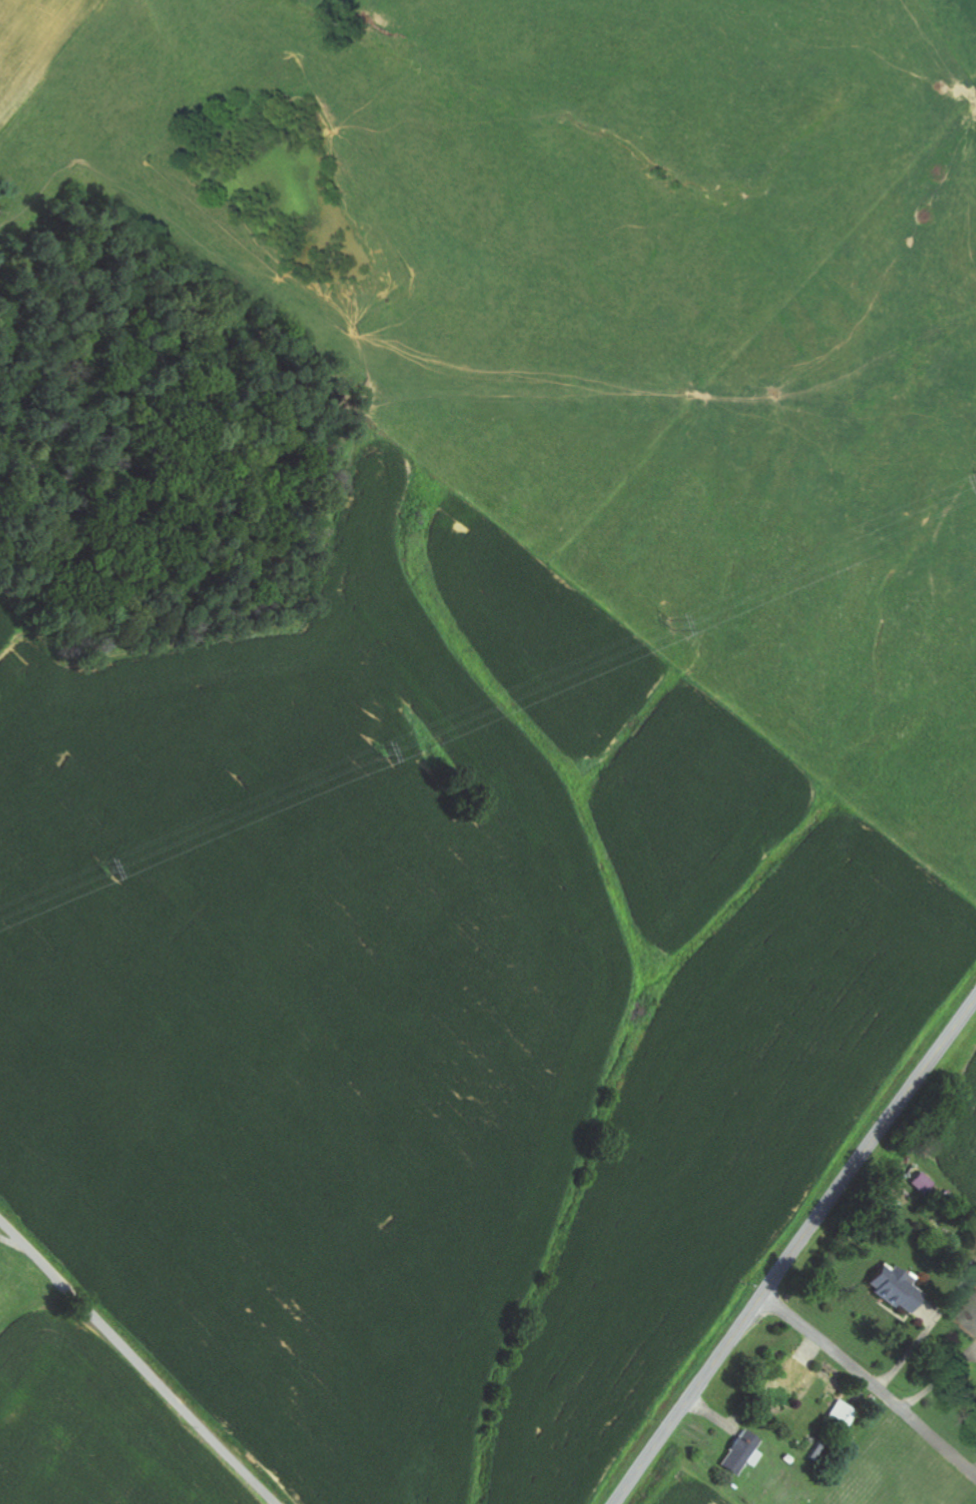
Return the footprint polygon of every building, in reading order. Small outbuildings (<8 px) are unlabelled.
[(908,1184),(921,1195),(931,1184),(918,1172),(908,1184)] [(868,1287),(910,1316),(924,1296),(908,1284),(911,1280),(886,1263),(868,1287)] [(829,1419),(849,1429),(858,1410),(838,1401),(829,1419)]
